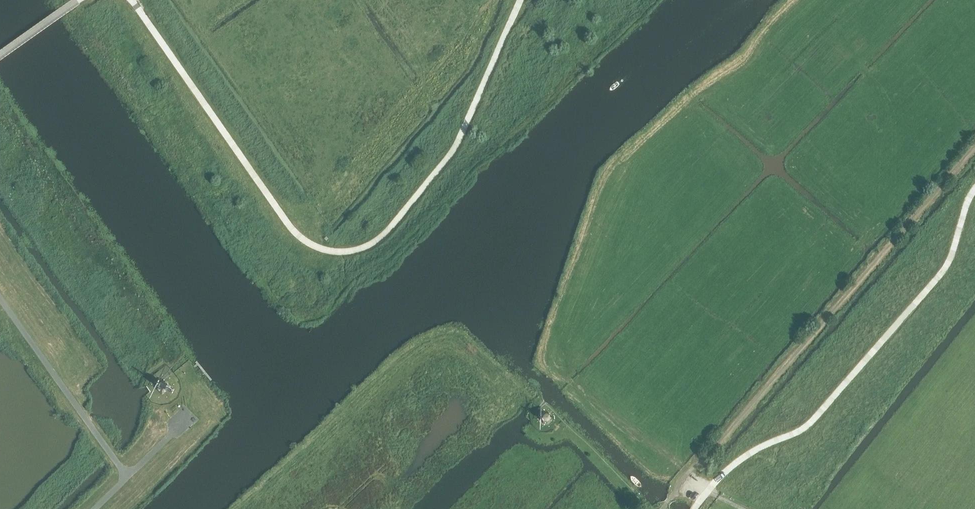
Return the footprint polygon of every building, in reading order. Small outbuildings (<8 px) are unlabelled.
[(156,386),(163,393),(170,387),(163,380),(156,386)] [(544,423),(548,423),(550,421),(551,416),(548,414),(545,413),(542,416),(541,420),(544,423)]
